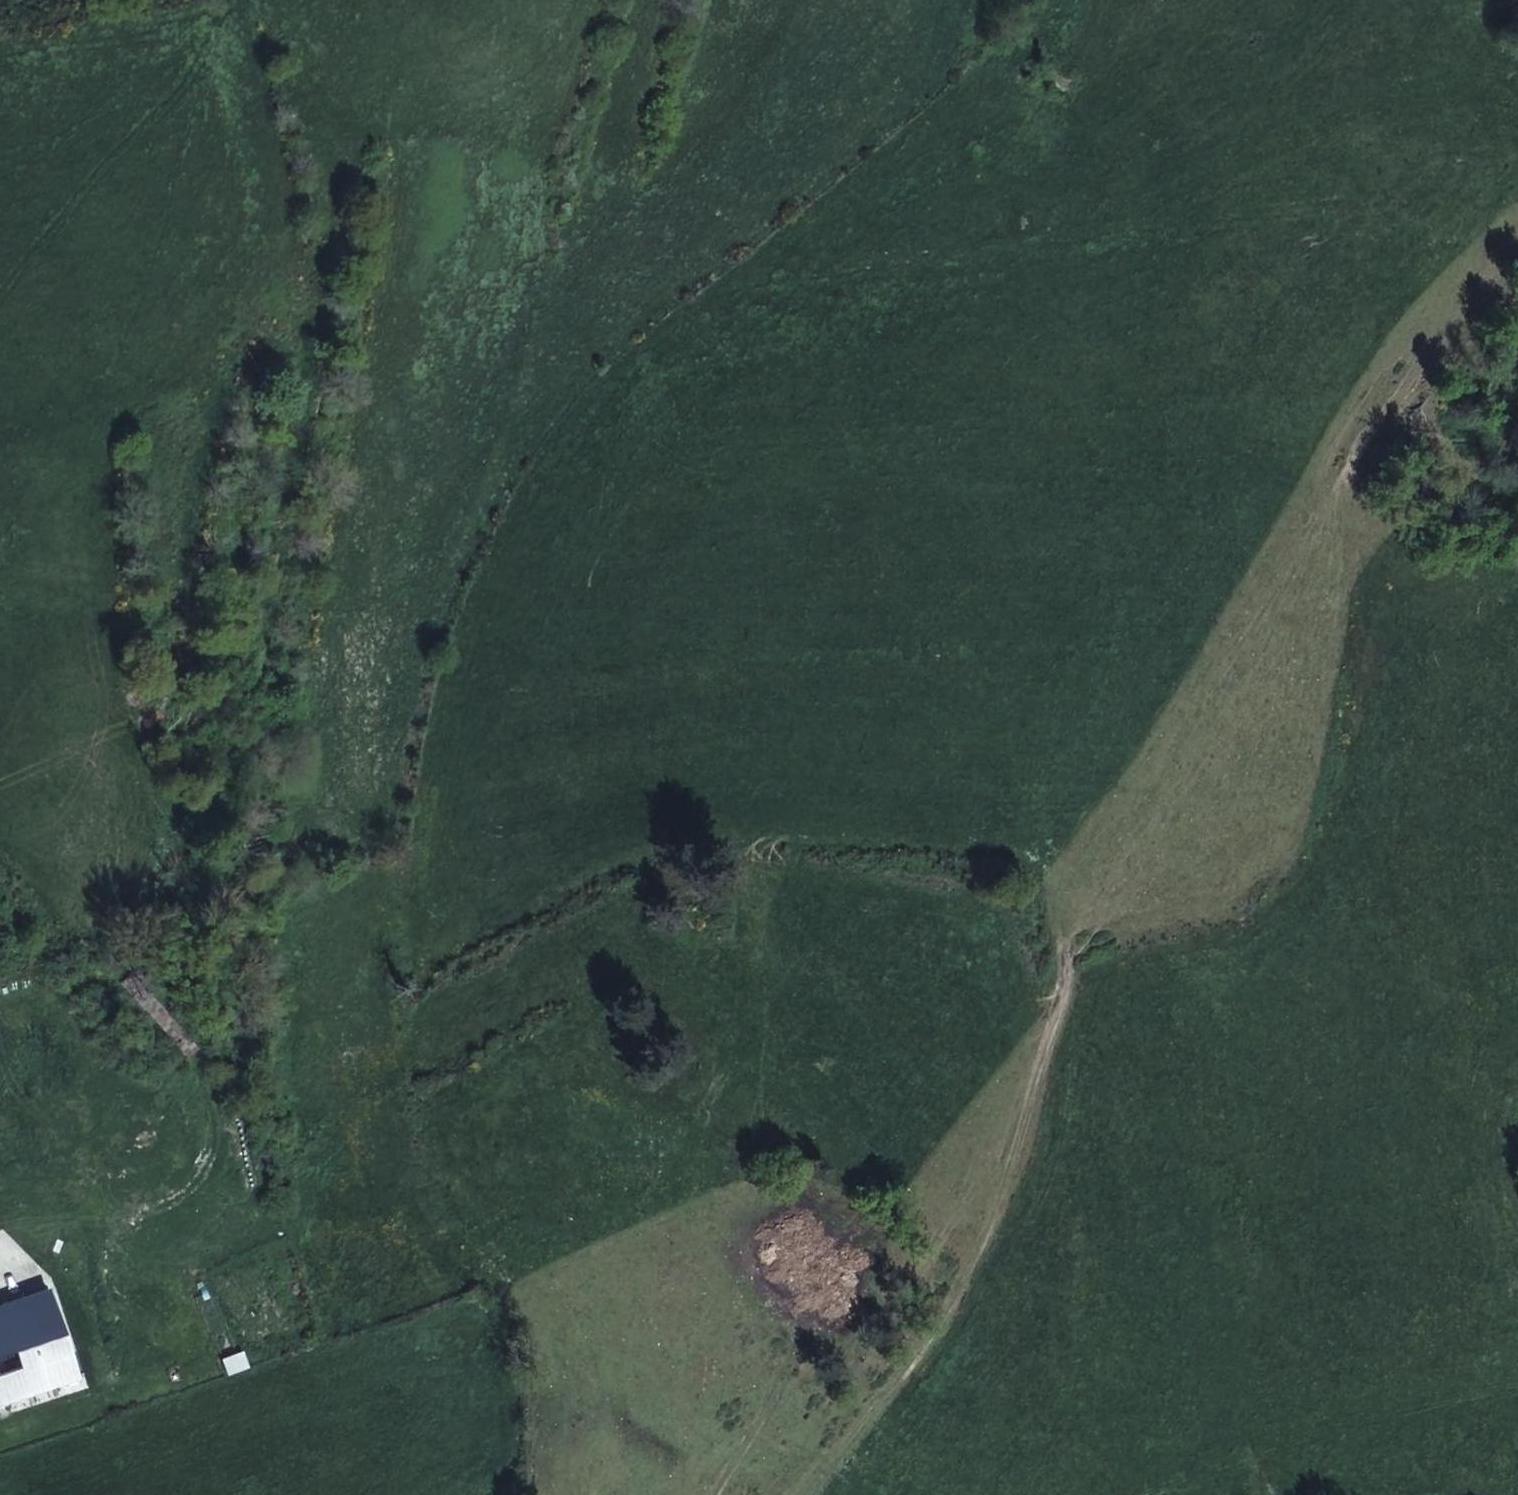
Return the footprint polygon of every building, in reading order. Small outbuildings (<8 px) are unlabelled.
[(73,1372),(44,1283),(0,1297),(0,1396),(73,1372)]
